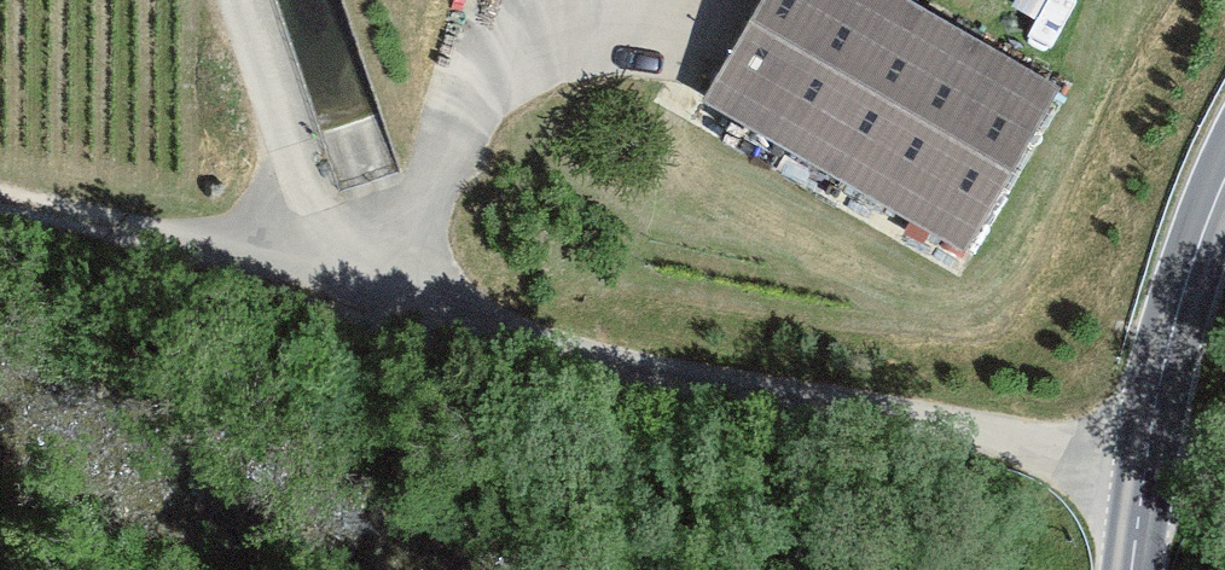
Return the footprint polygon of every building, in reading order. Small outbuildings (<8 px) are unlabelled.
[(923,0),(752,0),(693,103),(968,259),(1068,83),(923,0)]
